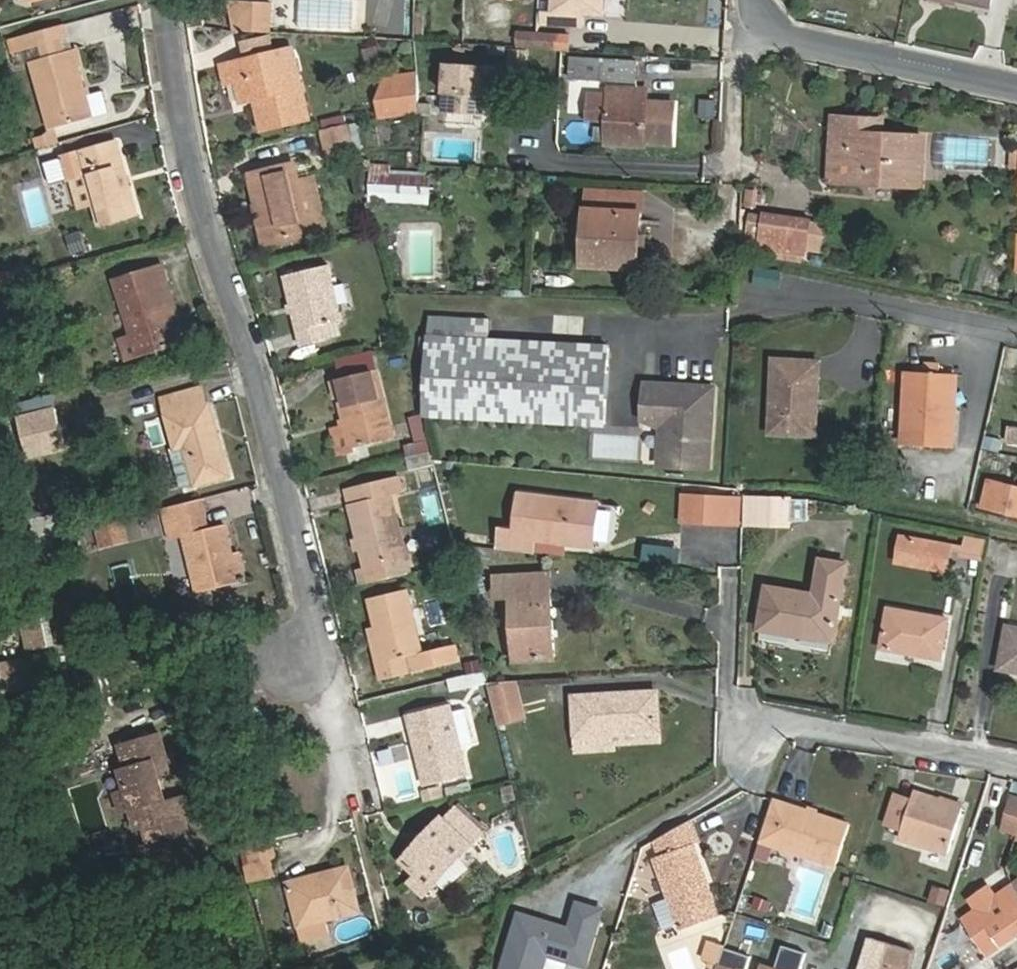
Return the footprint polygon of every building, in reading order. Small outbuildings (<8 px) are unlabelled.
[(298,27),(347,30),(349,0),(300,0),(298,27)] [(411,0),(367,0),(366,32),(411,33),(411,0)] [(581,14),(603,14),(604,0),(556,0),(555,17),(546,16),(546,24),(568,25),(569,13),(581,14)] [(254,35),(256,7),(228,5),(233,34),(254,35)] [(269,7),(256,7),(254,35),(268,36),(269,7)] [(581,25),(581,14),(569,13),(568,25),(581,25)] [(68,39),(64,25),(14,39),(18,53),(28,50),(56,42),(68,39)] [(481,25),(480,44),(571,51),(572,33),(481,25)] [(18,53),(14,39),(9,40),(13,54),(18,53)] [(59,55),(56,42),(28,50),(31,62),(59,55)] [(108,114),(103,93),(84,98),(72,51),(59,55),(31,62),(49,129),(55,128),(108,114)] [(281,82),(294,80),(290,57),(276,60),(281,82)] [(243,107),(256,104),(261,104),(264,113),(258,114),(263,134),(310,124),(300,79),(294,80),(281,82),(276,60),(225,71),(229,88),(238,86),(243,107)] [(637,84),(638,66),(573,62),(572,81),(637,84)] [(488,68),(444,66),(441,116),(481,118),(482,91),(486,92),(488,68)] [(419,97),(417,75),(386,80),(378,101),(380,121),(417,116),(418,111),(419,97)] [(645,142),(673,143),(675,104),(647,102),(647,100),(634,99),(634,90),(611,88),(610,97),(609,120),(607,144),(645,146),(645,142)] [(648,90),(634,90),(634,99),(647,100),(648,90)] [(590,96),(589,118),(609,120),(610,97),(590,96)] [(714,105),(702,104),(701,121),(714,121),(714,105)] [(834,184),(872,187),(872,177),(911,180),(913,138),(883,136),(857,134),(857,118),(836,117),(834,184)] [(857,134),(883,136),(884,120),(857,118),(857,134)] [(350,159),(344,129),(319,135),(328,165),(350,159)] [(40,149),(60,144),(57,136),(37,141),(40,149)] [(872,177),(872,187),(921,190),(924,138),(913,138),(911,180),(872,177)] [(93,208),(99,229),(139,218),(118,145),(65,160),(71,182),(79,212),(93,208)] [(71,182),(65,160),(44,166),(51,188),(71,182)] [(428,206),(429,169),(420,169),(376,166),(374,204),(428,206)] [(252,180),(260,210),(264,209),(274,247),(311,238),(295,170),(252,180)] [(641,271),(642,216),(609,215),(609,195),(588,194),(586,269),(641,271)] [(609,215),(642,216),(643,196),(609,195),(609,215)] [(264,209),(260,210),(256,211),(265,249),(274,247),(264,209)] [(769,217),(755,215),(751,246),(764,248),(769,217)] [(811,223),(769,217),(764,248),(782,250),(805,254),(807,254),(808,249),(810,226),(811,223)] [(50,236),(58,266),(93,256),(84,226),(50,236)] [(825,227),(810,226),(808,249),(822,250),(825,227)] [(805,254),(782,250),(781,259),(804,263),(805,254)] [(179,349),(173,328),(164,294),(171,291),(165,270),(116,284),(132,340),(117,344),(124,365),(179,349)] [(328,344),(325,330),(343,325),(330,270),(286,281),(302,350),(328,344)] [(164,294),(173,328),(180,326),(171,291),(164,294)] [(428,340),(488,343),(489,322),(429,319),(428,340)] [(611,350),(488,343),(428,340),(423,418),(606,429),(611,350)] [(345,383),(366,378),(360,357),(339,363),(345,383)] [(824,366),(780,365),(778,438),(822,440),(824,366)] [(929,378),(914,378),(913,451),(957,452),(959,379),(945,379),(944,370),(929,370),(929,378)] [(345,383),(336,386),(347,431),(352,454),(394,445),(377,375),(366,378),(345,383)] [(668,465),(718,466),(720,386),(651,385),(650,426),(669,427),(668,465)] [(200,390),(161,401),(184,490),(228,477),(209,406),(205,408),(200,390)] [(54,413),(16,422),(24,459),(63,449),(54,413)] [(352,454),(347,431),(328,436),(333,458),(352,454)] [(406,443),(411,470),(432,466),(427,440),(406,443)] [(351,509),(366,572),(369,571),(373,585),(390,581),(387,566),(401,563),(406,562),(392,499),(403,496),(399,479),(357,490),(361,507),(351,509)] [(989,483),(983,507),(1016,515),(1016,490),(989,483)] [(533,556),(534,543),(534,538),(558,541),(594,545),(599,507),(520,498),(516,534),(501,533),(499,553),(533,556)] [(754,498),(744,498),(743,525),(753,525),(754,498)] [(794,526),(795,499),(754,498),(753,525),(794,526)] [(733,500),(688,499),(687,521),(733,522),(733,500)] [(741,500),(733,500),(733,522),(740,522),(741,500)] [(195,526),(202,525),(196,503),(161,512),(169,541),(184,537),(197,594),(237,584),(230,556),(223,527),(204,532),(196,534),(195,526)] [(603,503),(600,537),(615,538),(618,504),(603,503)] [(125,517),(93,523),(98,549),(131,542),(125,517)] [(204,532),(202,525),(195,526),(196,534),(204,532)] [(959,556),(984,559),(987,536),(961,533),(959,556)] [(951,548),(904,540),(900,565),(947,572),(951,548)] [(646,541),(643,559),(680,566),(683,548),(646,541)] [(709,570),(721,556),(711,546),(698,560),(709,570)] [(238,555),(230,556),(237,584),(244,582),(238,555)] [(404,577),(401,563),(387,566),(390,581),(404,577)] [(834,645),(849,569),(822,564),(815,599),(769,591),(762,632),(834,645)] [(369,571),(366,572),(359,574),(363,587),(373,585),(369,571)] [(517,664),(555,662),(551,576),(496,580),(498,599),(513,599),(517,664)] [(370,601),(376,629),(384,663),(376,665),(380,681),(408,674),(456,662),(453,645),(421,653),(406,592),(370,601)] [(948,624),(891,613),(885,651),(941,661),(948,624)] [(45,616),(21,620),(26,651),(50,647),(45,616)] [(384,663),(376,629),(368,631),(376,665),(384,663)] [(1010,630),(1002,672),(1016,675),(1016,631),(1010,630)] [(0,660),(0,669),(3,693),(40,688),(35,655),(0,660)] [(499,727),(529,719),(518,677),(488,685),(499,727)] [(617,751),(617,747),(617,734),(661,731),(658,696),(574,700),(578,753),(617,751)] [(448,706),(406,717),(423,785),(465,774),(459,752),(448,706)] [(465,708),(450,712),(459,752),(474,748),(465,708)] [(160,724),(123,734),(130,757),(123,759),(128,778),(116,781),(123,805),(134,801),(140,821),(147,819),(153,842),(189,832),(183,809),(190,807),(184,787),(165,792),(159,771),(179,766),(173,745),(166,747),(160,724)] [(617,734),(617,747),(661,744),(661,731),(617,734)] [(915,797),(903,843),(951,856),(963,809),(915,797)] [(964,805),(944,799),(942,803),(963,809),(964,805)] [(913,804),(898,800),(890,828),(905,832),(913,804)] [(1015,800),(1006,832),(1016,835),(1016,801),(1015,800)] [(851,827),(773,803),(760,844),(837,868),(851,827)] [(444,819),(431,832),(435,835),(424,845),(421,842),(403,859),(419,874),(411,881),(424,894),(482,834),(459,810),(447,821),(444,819)] [(702,846),(694,823),(658,844),(664,860),(696,848),(702,846)] [(435,835),(431,832),(421,842),(424,845),(435,835)] [(270,839),(247,845),(252,863),(275,857),(270,839)] [(684,934),(715,923),(703,891),(710,889),(696,848),(658,863),(682,929),(684,934)] [(311,882),(286,889),(296,926),(354,909),(343,866),(310,877),(311,882)] [(284,884),(286,889),(311,882),(310,877),(284,884)] [(982,950),(997,939),(1002,948),(1016,938),(1016,890),(1015,886),(996,899),(988,888),(970,901),(980,915),(965,925),(982,950)] [(703,891),(715,923),(721,921),(710,889),(703,891)] [(672,903),(657,908),(666,935),(682,929),(672,903)] [(600,931),(604,919),(576,911),(569,937),(582,941),(586,926),(600,931)] [(517,922),(504,968),(547,968),(548,966),(549,961),(566,966),(567,968),(589,968),(600,931),(586,926),(582,941),(569,937),(549,932),(548,936),(541,934),(542,929),(517,922)] [(783,929),(779,943),(802,949),(806,935),(783,929)] [(872,940),(863,968),(906,968),(912,953),(872,940)] [(724,945),(708,942),(704,962),(720,966),(724,945)] [(808,954),(785,947),(778,968),(803,968),(808,954)] [(726,949),(720,966),(719,968),(749,968),(752,958),(726,949)]
